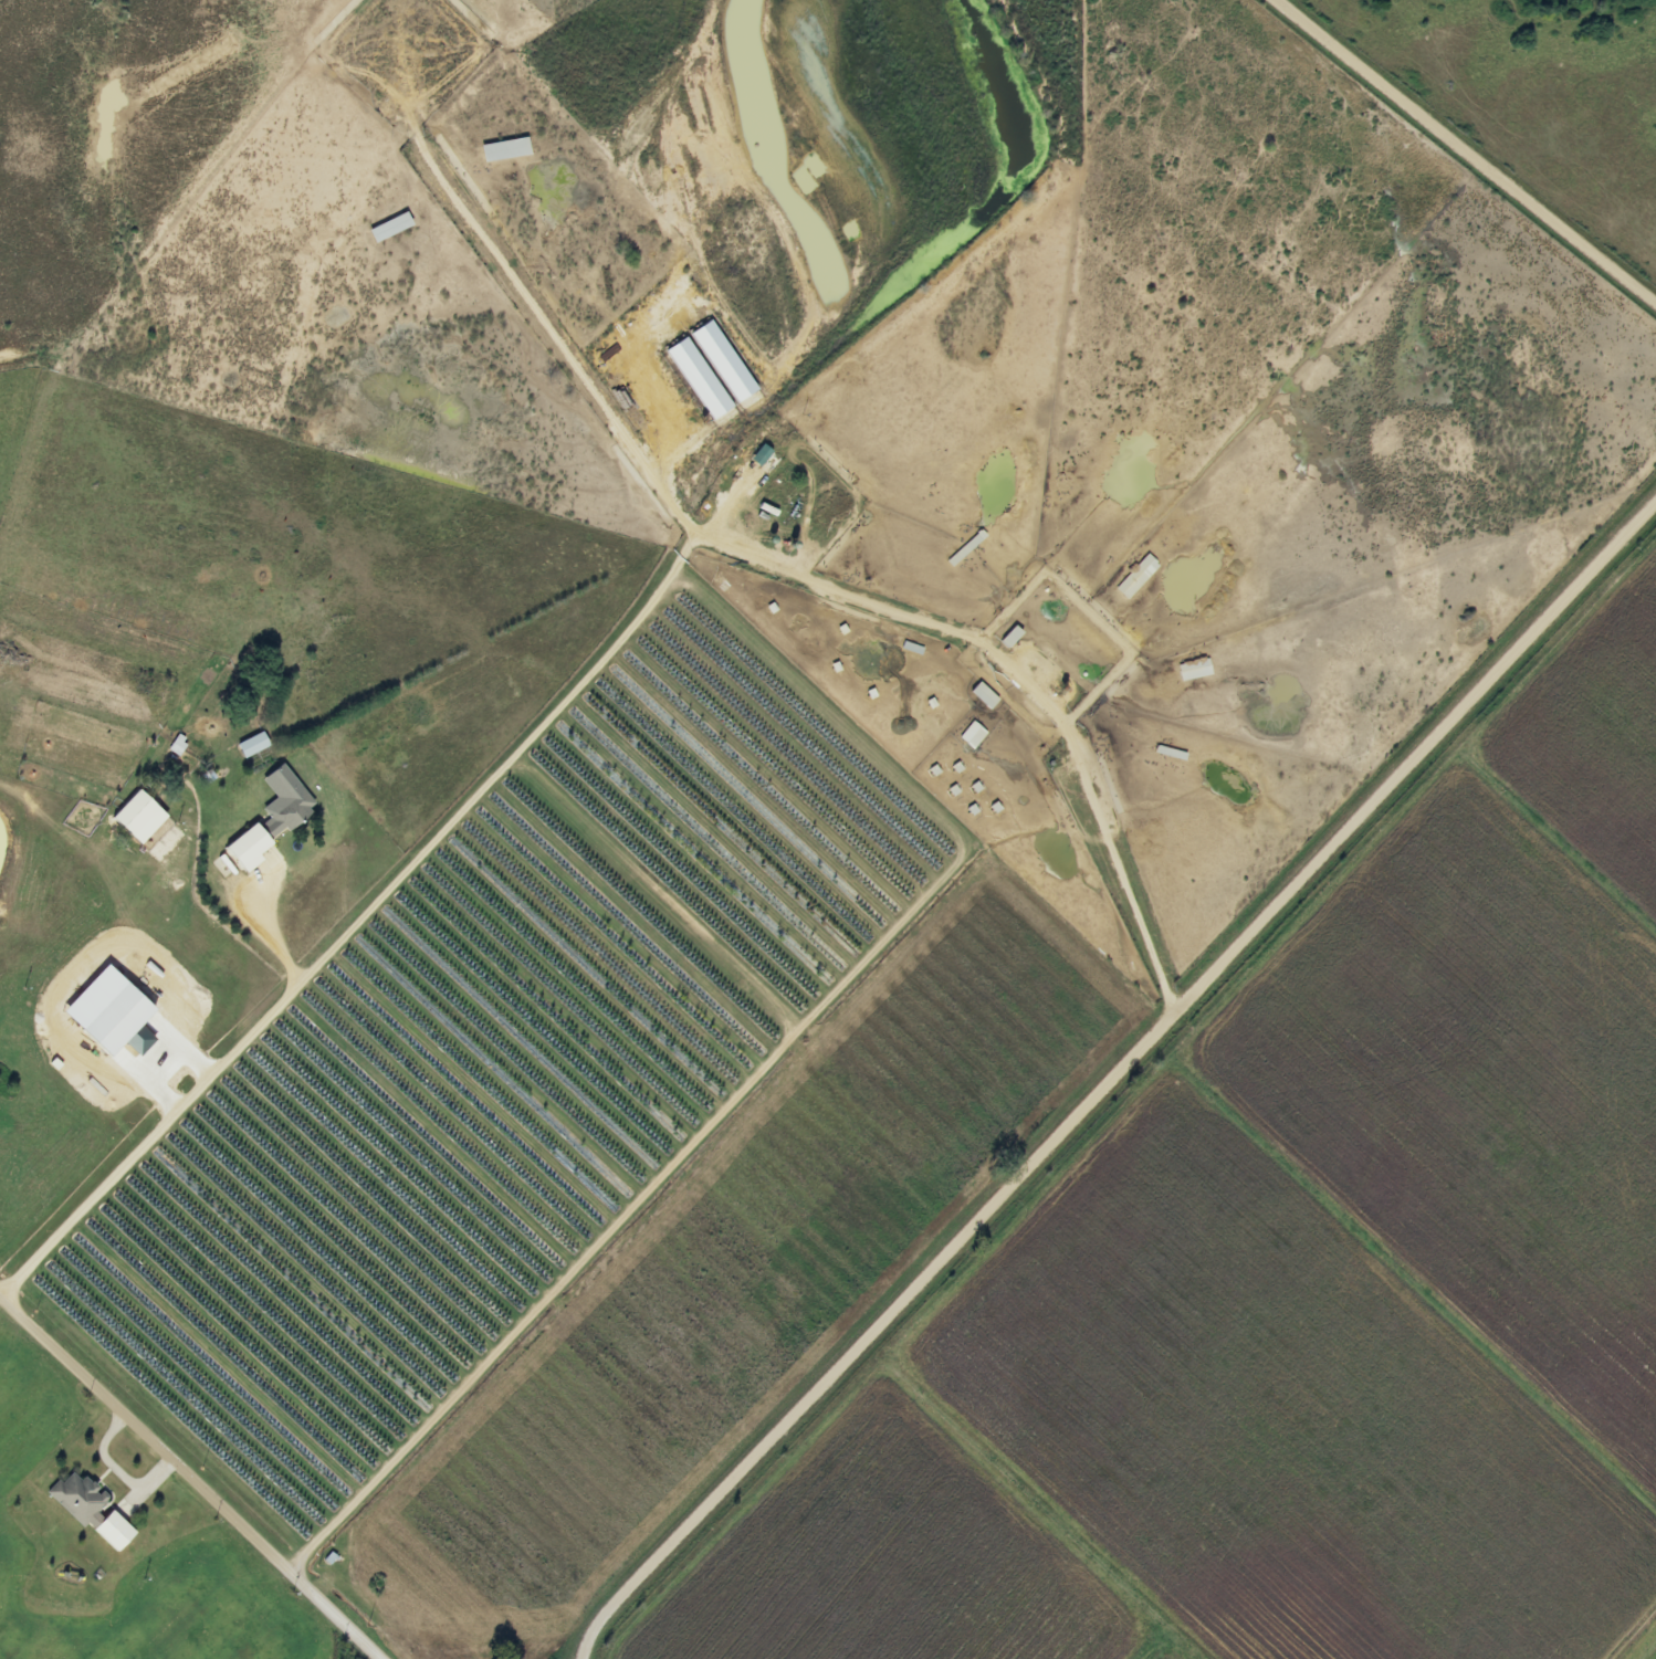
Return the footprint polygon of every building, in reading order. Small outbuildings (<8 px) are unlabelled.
[(482,146),(486,164),(532,155),(529,138),(482,146)] [(370,228),(374,242),(414,229),(409,215),(370,228)] [(737,405),(758,391),(713,320),(692,334),(737,405)] [(734,409),(688,337),(667,351),(713,422),(734,409)] [(751,460),(761,468),(773,453),(764,445),(751,460)] [(1129,601),(1162,566),(1150,555),(1117,589),(1129,601)] [(1011,649),(1024,633),(1016,626),(1003,642),(1011,649)] [(1214,675),(1210,659),(1179,666),(1183,683),(1214,675)] [(972,692),(991,710),(1001,700),(981,682),(972,692)] [(961,740),(977,750),(989,732),(973,721),(961,740)] [(270,749),(265,734),(238,743),(244,758),(270,749)] [(278,799),(264,810),(271,819),(261,827),(273,842),(318,807),(284,764),(264,781),(278,799)] [(113,819),(142,846),(169,817),(140,790),(113,819)] [(226,849),(248,874),(264,860),(260,855),(274,844),(256,823),(226,849)] [(63,1013),(111,1058),(126,1043),(141,1058),(157,1041),(142,1026),(156,1011),(108,965),(63,1013)] [(90,1533),(104,1519),(98,1513),(111,1500),(101,1490),(99,1492),(76,1471),(63,1484),(60,1481),(48,1492),(90,1533)] [(94,1531),(119,1554),(137,1534),(113,1511),(94,1531)]
